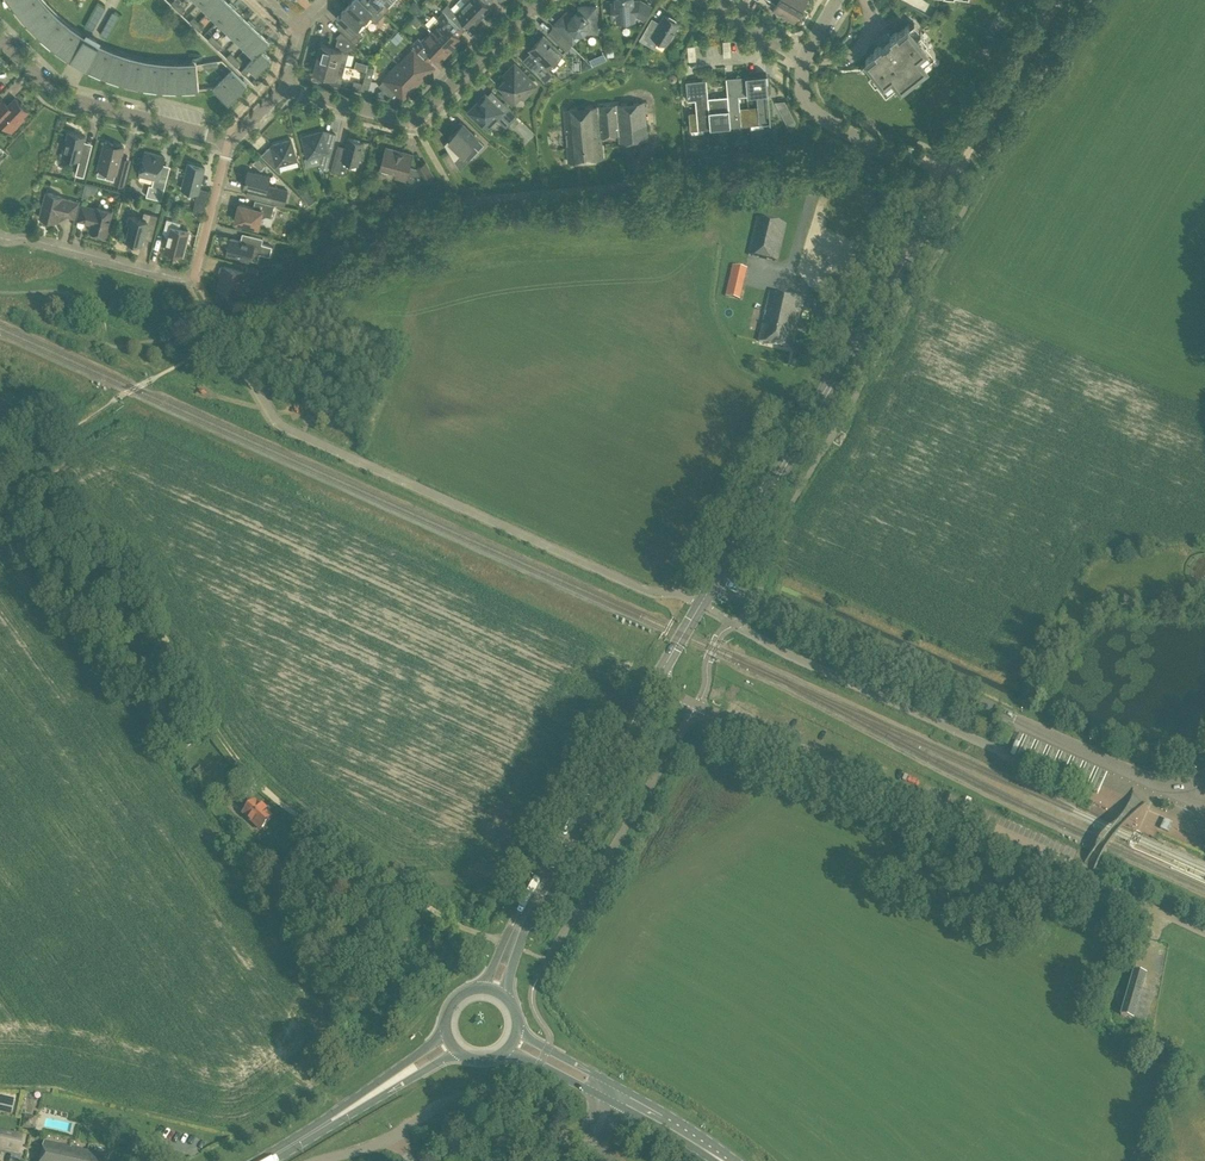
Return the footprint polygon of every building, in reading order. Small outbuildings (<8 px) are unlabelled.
[(199,89),(196,63),(179,64),(162,63),(146,61),(130,57),(114,52),(99,45),(84,37),(70,28),(57,17),(46,5),(41,0),(9,0),(14,7),(27,22),(40,36),(55,48),(70,59),(87,68),(104,76),(123,82),(141,86),(160,89),(179,90),(199,89)] [(176,8),(180,4),(180,3),(182,1),(180,0),(174,0),(170,4),(176,8)] [(220,0),(202,0),(199,3),(208,12),(220,0)] [(233,4),(230,1),(229,3),(226,0),(220,0),(208,12),(217,21),(233,4)] [(368,7),(360,0),(353,0),(347,7),(362,22),(368,16),(376,23),(384,14),(382,11),(373,2),(368,7)] [(372,1),(373,2),(382,11),(393,0),(373,0),(372,1)] [(395,11),(405,1),(404,0),(395,0),(390,5),(395,11)] [(465,2),(481,17),(491,7),(483,0),(468,0),(465,2)] [(651,7),(640,0),(632,1),(632,0),(615,0),(616,3),(611,4),(612,18),(617,17),(617,21),(634,20),(634,15),(637,15),(644,19),(651,7)] [(776,3),(773,9),(775,10),(776,14),(779,16),(784,15),(794,21),(794,20),(799,19),(798,14),(801,8),(786,0),(771,0),(776,3)] [(801,8),(804,3),(809,2),(809,0),(786,0),(801,8)] [(867,60),(861,65),(875,82),(877,81),(886,92),(892,87),(895,91),(969,33),(973,0),(939,0),(938,8),(931,19),(919,28),(913,21),(898,33),(896,32),(890,36),(888,33),(884,35),(880,38),(878,41),(880,44),(874,49),(875,51),(865,59),(867,60)] [(444,12),(456,23),(461,18),(471,28),(481,17),(465,2),(456,12),(447,4),(442,10),(444,12)] [(413,3),(410,7),(415,12),(420,7),(416,3),(413,3)] [(180,4),(176,8),(181,13),(185,9),(180,4)] [(227,30),(241,15),(235,9),(237,7),(233,4),(217,21),(227,30)] [(588,33),(597,33),(596,6),(578,6),(578,14),(574,14),(572,16),(566,11),(559,19),(566,26),(560,32),(572,44),(579,37),(579,33),(585,30),(588,33)] [(356,28),(362,22),(347,7),(337,17),(348,28),(343,33),(352,41),(355,44),(364,35),(356,28)] [(432,31),(450,49),(460,39),(454,32),(453,30),(458,25),(456,23),(444,12),(428,28),(432,31)] [(664,14),(655,29),(648,25),(640,39),(654,47),(658,40),(666,44),(679,23),(664,14)] [(252,22),(249,19),(247,21),(241,15),(227,30),(236,39),(252,22)] [(189,22),(194,27),(199,22),(194,17),(189,22)] [(199,22),(194,27),(199,32),(204,27),(199,22)] [(245,48),(260,33),(254,27),(255,25),(252,22),(236,39),(245,48)] [(352,41),(343,33),(341,31),(336,36),(338,38),(335,48),(321,44),(318,58),(345,65),(349,51),(352,41)] [(398,31),(390,39),(397,45),(404,38),(398,31)] [(440,59),(450,49),(432,31),(422,41),(418,38),(412,44),(426,58),(431,53),(434,53),(440,59)] [(254,56),(263,48),(271,40),(267,37),(266,38),(260,33),(245,48),(254,56)] [(208,39),(213,44),(217,40),(212,35),(208,39)] [(548,69),(563,54),(543,35),(534,45),(540,51),(534,56),(548,69)] [(565,53),(570,48),(560,38),(555,43),(565,53)] [(222,45),(217,40),(213,44),(218,50),(222,45)] [(266,51),(263,48),(254,56),(247,64),(241,71),(244,75),(251,68),(257,74),(262,68),(263,70),(267,66),(266,64),(271,58),(265,52),(266,51)] [(226,57),(231,62),(236,58),(230,53),(226,57)] [(418,82),(428,72),(409,54),(399,64),(418,82)] [(241,63),(236,58),(231,62),(236,68),(241,63)] [(342,79),(345,65),(318,58),(314,72),(328,75),(326,82),(340,86),(342,79)] [(354,69),(366,72),(367,66),(367,65),(356,62),(354,69)] [(408,93),(418,82),(399,64),(384,79),(389,84),(383,90),(376,92),(375,95),(386,98),(389,95),(391,98),(397,92),(399,94),(404,89),(408,93)] [(526,94),(535,85),(514,65),(509,71),(511,73),(500,85),(505,90),(502,93),(512,103),(523,92),(526,94)] [(368,91),(374,68),(367,66),(366,72),(361,89),(368,91)] [(238,93),(247,83),(232,69),(223,78),(238,93)] [(746,75),(750,124),(771,122),(766,73),(746,75)] [(730,126),(750,124),(746,75),(733,76),(734,81),(726,81),(727,95),(728,95),(730,126)] [(239,94),(238,93),(223,78),(213,88),(219,93),(217,94),(222,99),(223,97),(229,103),(235,96),(236,98),(239,94)] [(708,97),(706,79),(686,81),(687,100),(695,99),(697,111),(688,112),(690,129),(711,127),(708,97)] [(495,119),(505,128),(517,115),(503,101),(498,107),(485,95),(469,112),(486,128),(495,119)] [(711,127),(730,126),(728,95),(727,95),(708,97),(711,127)] [(9,130),(15,124),(17,125),(24,118),(22,117),(28,111),(15,98),(6,107),(0,101),(0,121),(9,130)] [(648,141),(645,101),(598,106),(598,107),(564,110),(568,162),(603,159),(601,138),(618,136),(619,143),(648,141)] [(786,104),(778,108),(783,116),(791,112),(786,104)] [(533,117),(526,124),(534,132),(535,132),(533,117)] [(450,138),(445,144),(454,161),(462,152),(469,159),(470,159),(484,145),(479,140),(461,122),(455,127),(456,129),(448,137),(450,138)] [(323,134),(323,131),(302,137),(307,157),(318,154),(322,169),(327,170),(336,135),(328,133),(323,134)] [(68,132),(62,156),(79,160),(77,170),(75,176),(83,178),(85,172),(89,155),(91,147),(83,145),(84,141),(86,137),(68,132)] [(340,173),(343,160),(358,164),(364,142),(348,138),(345,150),(343,151),(337,149),(331,171),(340,173)] [(291,139),(270,145),(261,155),(268,162),(274,168),(278,173),(281,172),(279,165),(297,160),(291,139)] [(98,169),(117,174),(114,183),(123,185),(128,165),(119,163),(124,146),(105,142),(98,169)] [(380,167),(397,172),(395,176),(420,183),(425,180),(425,182),(434,177),(425,162),(417,167),(417,168),(409,166),(412,155),(385,147),(380,167)] [(139,174),(154,178),(152,185),(149,184),(146,196),(162,200),(164,189),(167,178),(159,176),(164,157),(145,152),(139,174)] [(197,193),(193,211),(202,213),(208,190),(199,188),(205,167),(188,163),(181,188),(197,193)] [(246,195),(271,202),(285,205),(288,191),(267,185),(270,176),(248,170),(243,187),(248,188),(246,195)] [(440,188),(436,181),(431,184),(435,191),(440,188)] [(308,191),(301,195),(309,206),(315,201),(308,191)] [(74,218),(79,202),(63,198),(63,197),(46,192),(39,218),(56,222),(58,218),(63,215),(74,218)] [(255,199),(253,207),(239,204),(235,221),(258,227),(260,220),(266,216),(271,217),(275,204),(255,199)] [(77,219),(91,223),(90,230),(106,235),(112,210),(96,206),(95,208),(81,205),(77,219)] [(144,212),(142,219),(129,216),(127,224),(130,225),(126,240),(141,244),(145,229),(153,231),(157,216),(144,212)] [(778,262),(787,224),(756,217),(748,255),(778,262)] [(168,233),(169,236),(166,250),(182,254),(188,231),(179,229),(181,222),(166,218),(163,232),(168,233)] [(249,235),(247,242),(230,238),(226,253),(250,259),(258,262),(259,254),(270,256),(272,247),(262,244),(263,238),(249,235)] [(219,272),(221,275),(217,289),(225,302),(238,294),(244,271),(223,266),(220,267),(219,272)] [(247,266),(245,271),(257,275),(259,269),(247,266)] [(742,291),(744,284),(729,280),(727,288),(742,291)] [(803,299),(797,298),(770,291),(758,341),(791,349),(803,299)] [(1107,773),(1019,734),(1009,754),(1098,794),(1107,773)] [(200,766),(194,770),(198,776),(204,772),(200,766)] [(260,829),(272,817),(266,812),(267,811),(262,806),(261,807),(255,802),(253,800),(252,800),(248,796),(243,801),(247,806),(249,808),(243,814),(260,829)] [(1135,829),(1140,816),(1131,813),(1126,826),(1135,829)] [(1168,832),(1171,827),(1162,823),(1160,829),(1168,832)] [(1146,1022),(1154,993),(1143,990),(1147,974),(1133,970),(1120,1016),(1134,1020),(1134,1019),(1146,1022)] [(18,1154),(21,1138),(2,1134),(0,1143),(0,1150),(18,1154)] [(110,1155),(45,1141),(40,1160),(108,1160),(110,1155)]
